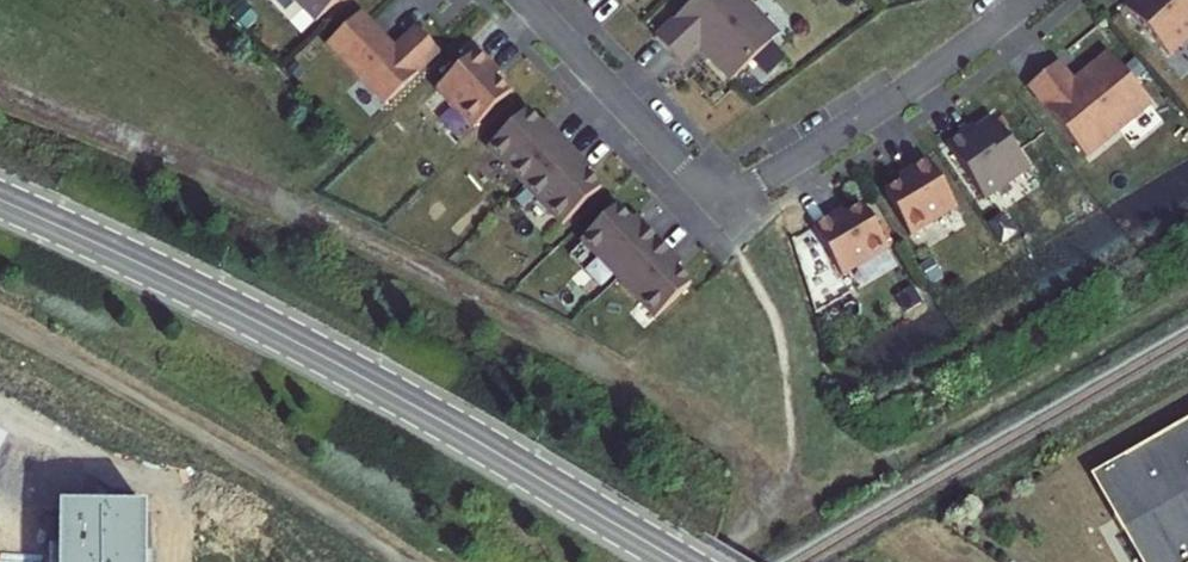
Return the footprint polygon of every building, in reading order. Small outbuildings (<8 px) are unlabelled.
[(339,0),(293,0),(315,23),(339,0)] [(655,38),(681,66),(699,49),(730,81),(772,42),(744,13),(751,6),(745,0),(694,0),(655,38)] [(1168,56),(1187,38),(1187,0),(1131,0),(1123,7),(1168,56)] [(751,6),(744,13),(772,42),(779,35),(751,6)] [(384,105),(439,52),(416,28),(394,48),(360,12),(326,45),(384,105)] [(477,50),(436,89),(473,128),(509,94),(496,79),(495,79),(485,68),(490,64),(477,50)] [(1027,86),(1085,157),(1119,129),(1113,122),(1144,96),(1108,52),(1073,80),(1057,62),(1027,86)] [(500,75),(490,64),(485,68),(495,79),(500,75)] [(1144,96),(1113,122),(1119,129),(1150,104),(1144,96)] [(487,148),(524,186),(525,185),(567,145),(554,131),(550,135),(540,125),(526,110),(487,148)] [(961,134),(946,145),(984,199),(1028,168),(993,118),(964,138),(961,134)] [(544,121),(540,125),(550,135),(554,131),(544,121)] [(525,185),(524,186),(562,225),(601,187),(586,172),(577,163),(581,159),(567,145),(525,185)] [(581,159),(577,163),(586,172),(590,169),(581,159)] [(902,182),(884,192),(910,235),(956,207),(927,159),(911,169),(914,174),(902,182)] [(898,176),(902,182),(914,174),(911,169),(898,176)] [(580,240),(618,279),(658,240),(645,226),(640,231),(630,221),(616,206),(580,240)] [(813,227),(841,276),(888,248),(862,206),(846,215),(833,223),(829,218),(813,227)] [(829,218),(833,223),(846,215),(842,210),(829,218)] [(635,216),(630,221),(640,231),(645,226),(635,216)] [(658,240),(618,279),(655,318),(691,284),(676,269),(667,259),(672,254),(658,240)] [(672,254),(667,259),(676,269),(681,264),(672,254)] [(1095,476),(1146,561),(1187,561),(1187,421),(1095,476)] [(60,510),(60,561),(146,561),(147,511),(60,510)]
